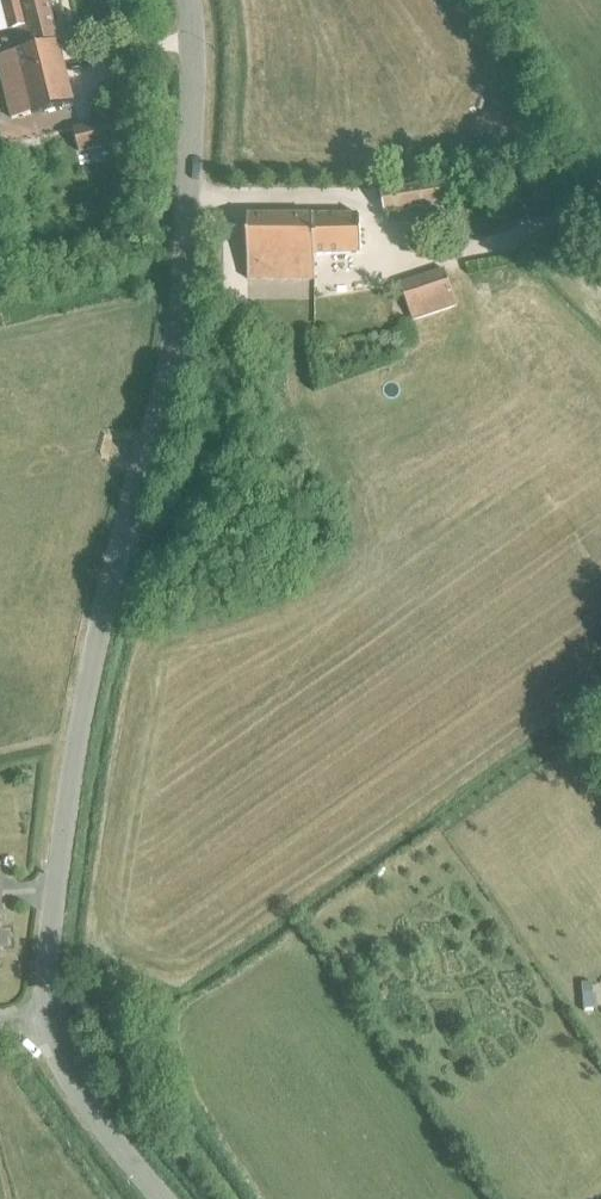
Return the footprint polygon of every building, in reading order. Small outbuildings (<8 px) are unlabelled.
[(12,119),(73,103),(47,0),(6,0),(3,1),(10,31),(17,29),(22,50),(0,55),(0,72),(12,119)] [(131,119),(121,122),(125,134),(134,131),(131,119)] [(82,127),(76,129),(79,141),(82,152),(116,143),(110,120),(82,127)] [(0,148),(0,161),(17,156),(14,145),(0,148)] [(419,187),(380,193),(383,213),(422,207),(419,187)] [(247,216),(247,280),(314,281),(314,256),(361,254),(359,216),(247,216)] [(399,285),(412,322),(456,306),(444,270),(399,285)]
